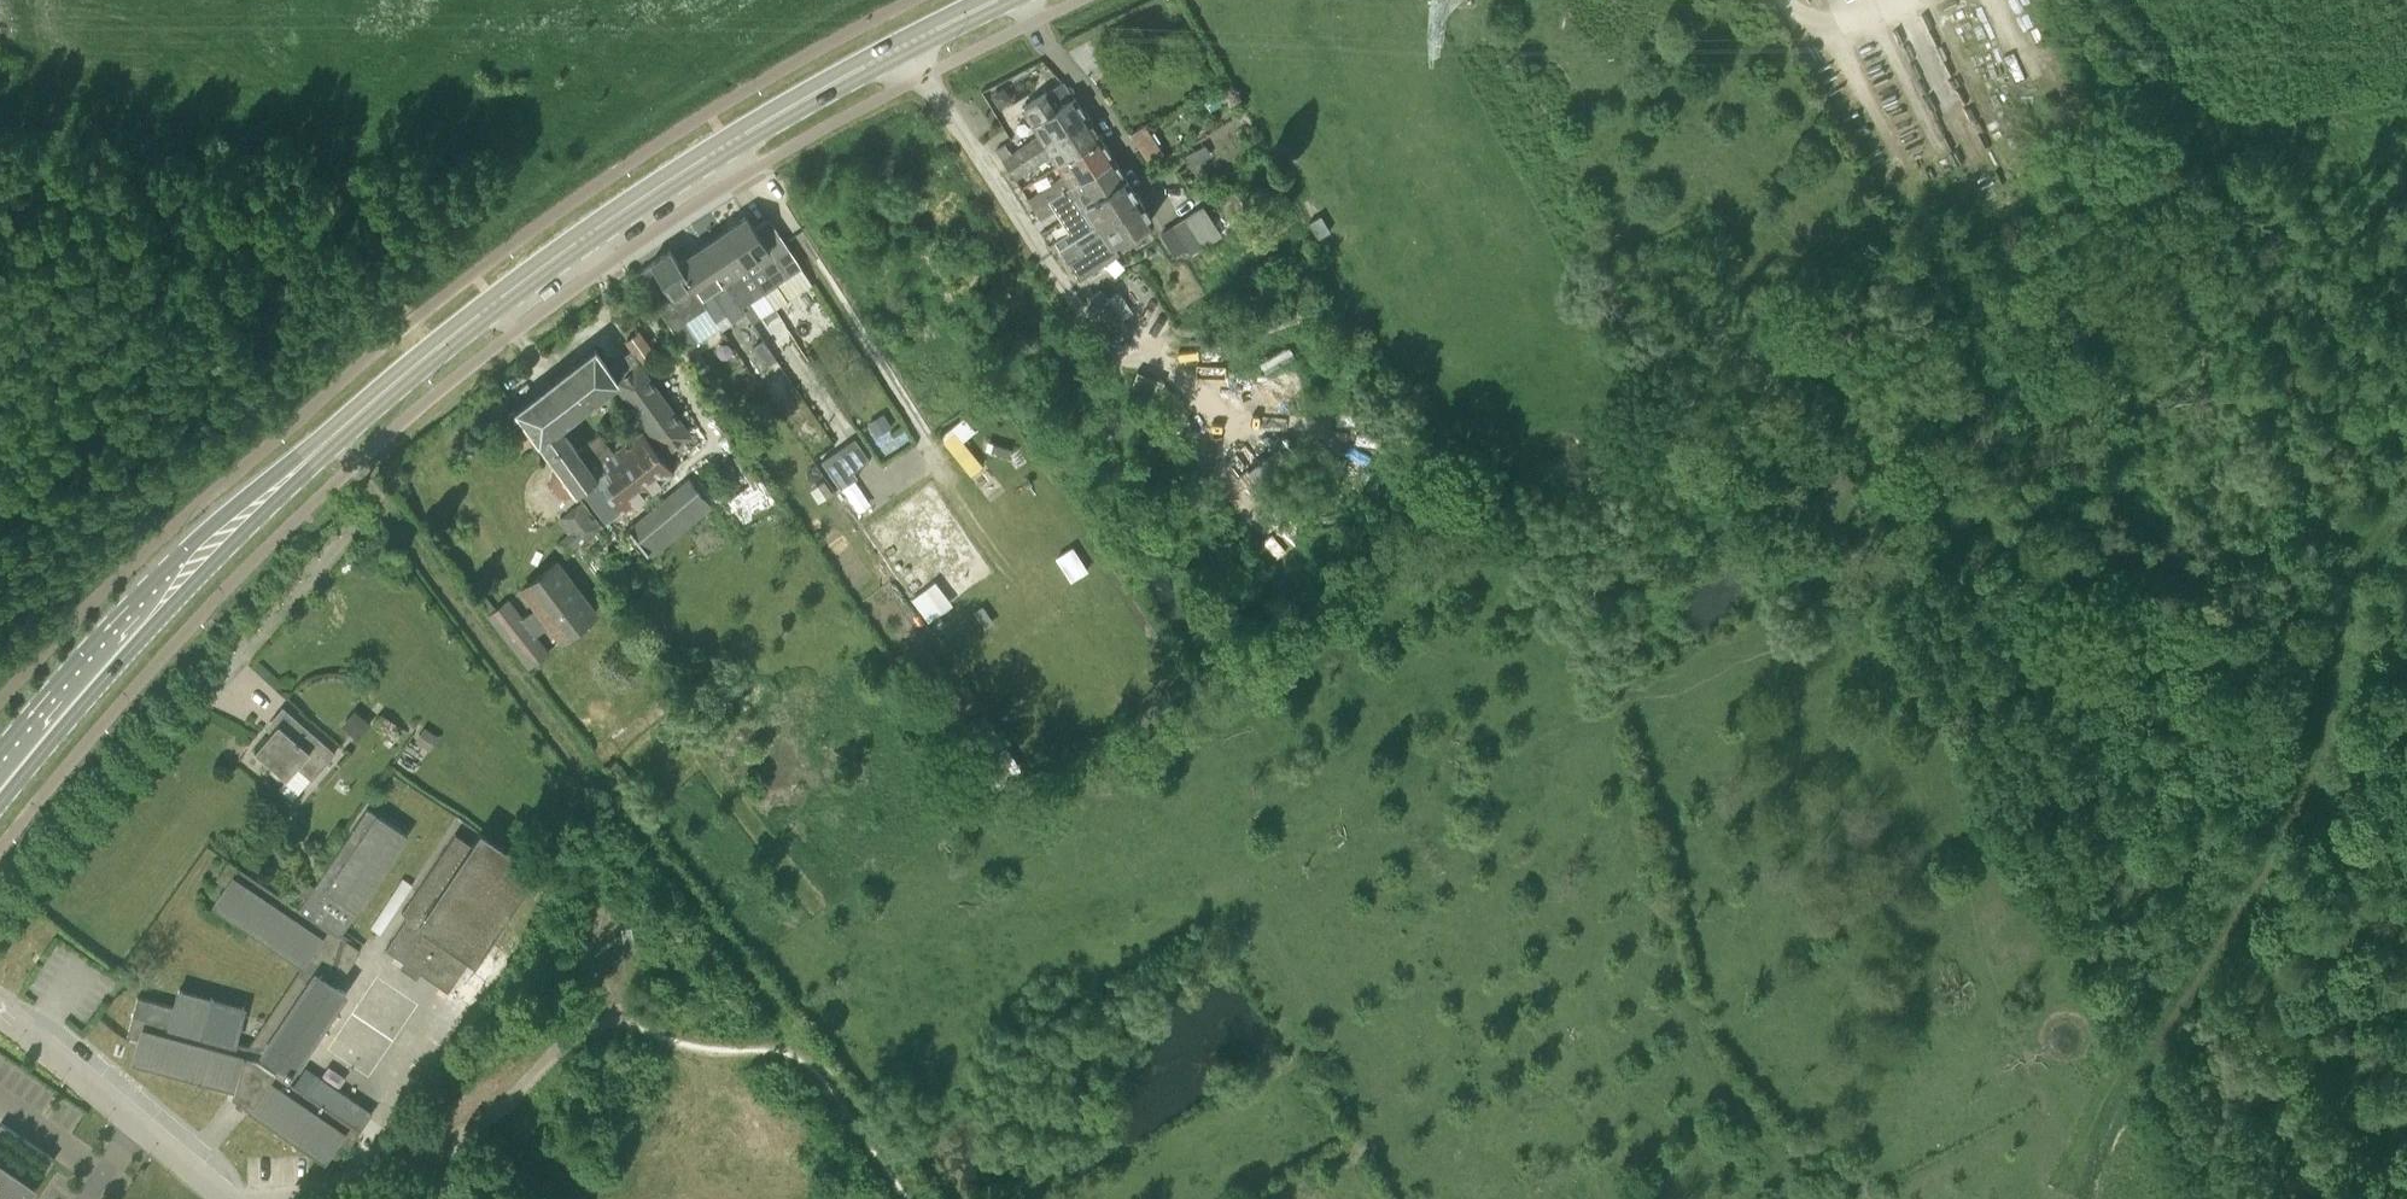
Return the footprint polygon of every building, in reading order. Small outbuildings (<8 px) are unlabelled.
[(1001,160),(1007,170),(1086,118),(1073,97),(1030,125),(1037,136),(1001,160)] [(1049,155),(1056,166),(1099,138),(1086,118),(1007,170),(1013,179),(1049,155)] [(1147,121),(1133,130),(1151,157),(1165,148),(1147,121)] [(1026,199),(1033,210),(1112,158),(1099,138),(1056,166),(1062,176),(1026,199)] [(1075,211),(1082,206),(1125,179),(1112,158),(1033,210),(1039,220),(1069,201),(1075,211)] [(1052,239),(1059,249),(1138,198),(1125,179),(1082,206),(1088,216),(1052,239)] [(1138,198),(1059,249),(1065,260),(1078,280),(1114,256),(1108,247),(1151,219),(1138,198)] [(774,285),(786,277),(801,268),(768,219),(754,228),(746,216),(723,231),(747,267),(757,260),(774,285)] [(1209,241),(1202,245),(1185,219),(1161,234),(1174,255),(1186,247),(1190,255),(1195,252),(1207,271),(1222,262),(1209,241)] [(700,246),(744,312),(752,324),(766,314),(738,273),(747,267),(723,231),(700,246)] [(730,321),(744,312),(700,246),(677,262),(701,298),(711,291),(730,321)] [(701,298),(677,262),(670,250),(650,264),(657,275),(642,285),(661,313),(704,380),(711,375),(705,365),(706,364),(680,324),(702,311),(712,326),(717,323),(700,298),(701,298)] [(1106,298),(1100,289),(1089,297),(1115,336),(1127,328),(1120,318),(1106,298)] [(615,384),(637,365),(654,352),(637,331),(624,341),(634,354),(627,359),(626,357),(608,370),(592,350),(556,378),(567,393),(572,389),(585,408),(615,384)] [(766,366),(775,359),(763,341),(753,347),(766,366)] [(579,484),(582,489),(608,522),(621,512),(622,513),(675,473),(662,456),(666,452),(665,451),(689,433),(637,365),(615,384),(647,427),(642,430),(641,430),(613,451),(599,433),(577,450),(595,473),(579,484)] [(595,473),(577,450),(565,433),(570,430),(565,423),(585,408),(572,389),(567,393),(556,378),(507,415),(509,418),(508,426),(514,434),(521,435),(524,438),(529,434),(575,494),(582,489),(579,484),(595,473)] [(943,439),(970,474),(981,465),(962,441),(954,430),(943,439)] [(837,450),(852,472),(868,461),(853,439),(837,450)] [(837,450),(820,461),(839,489),(856,478),(852,472),(837,450)] [(691,472),(630,523),(654,552),(715,501),(691,472)] [(758,480),(732,494),(743,515),(769,501),(758,480)] [(583,541),(601,526),(583,502),(564,518),(583,541)] [(1070,582),(1086,570),(1071,547),(1054,558),(1070,582)] [(559,642),(596,613),(557,561),(521,591),(524,597),(519,600),(523,606),(512,615),(505,605),(496,612),(534,663),(543,655),(531,640),(548,626),(559,642)] [(913,594),(931,617),(955,599),(937,576),(913,594)] [(254,751),(285,778),(296,767),(311,780),(335,753),(282,707),(271,720),(276,725),(254,751)] [(137,998),(126,1036),(130,1037),(129,1040),(136,1042),(131,1061),(234,1088),(231,1097),(280,1130),(326,1161),(340,1142),(348,1148),(361,1130),(290,1082),(295,1073),(293,1072),(348,991),(338,984),(361,950),(339,935),(407,835),(366,808),(299,908),(228,860),(216,878),(225,885),(211,906),(300,968),(248,1045),(197,1032),(205,999),(175,991),(171,1007),(137,998)] [(407,917),(385,949),(403,961),(399,967),(416,978),(420,972),(448,991),(468,959),(474,963),(537,869),(480,830),(471,844),(455,834),(401,913),(407,917)] [(39,1182),(51,1163),(0,1128),(0,1198),(27,1198),(39,1182)]
